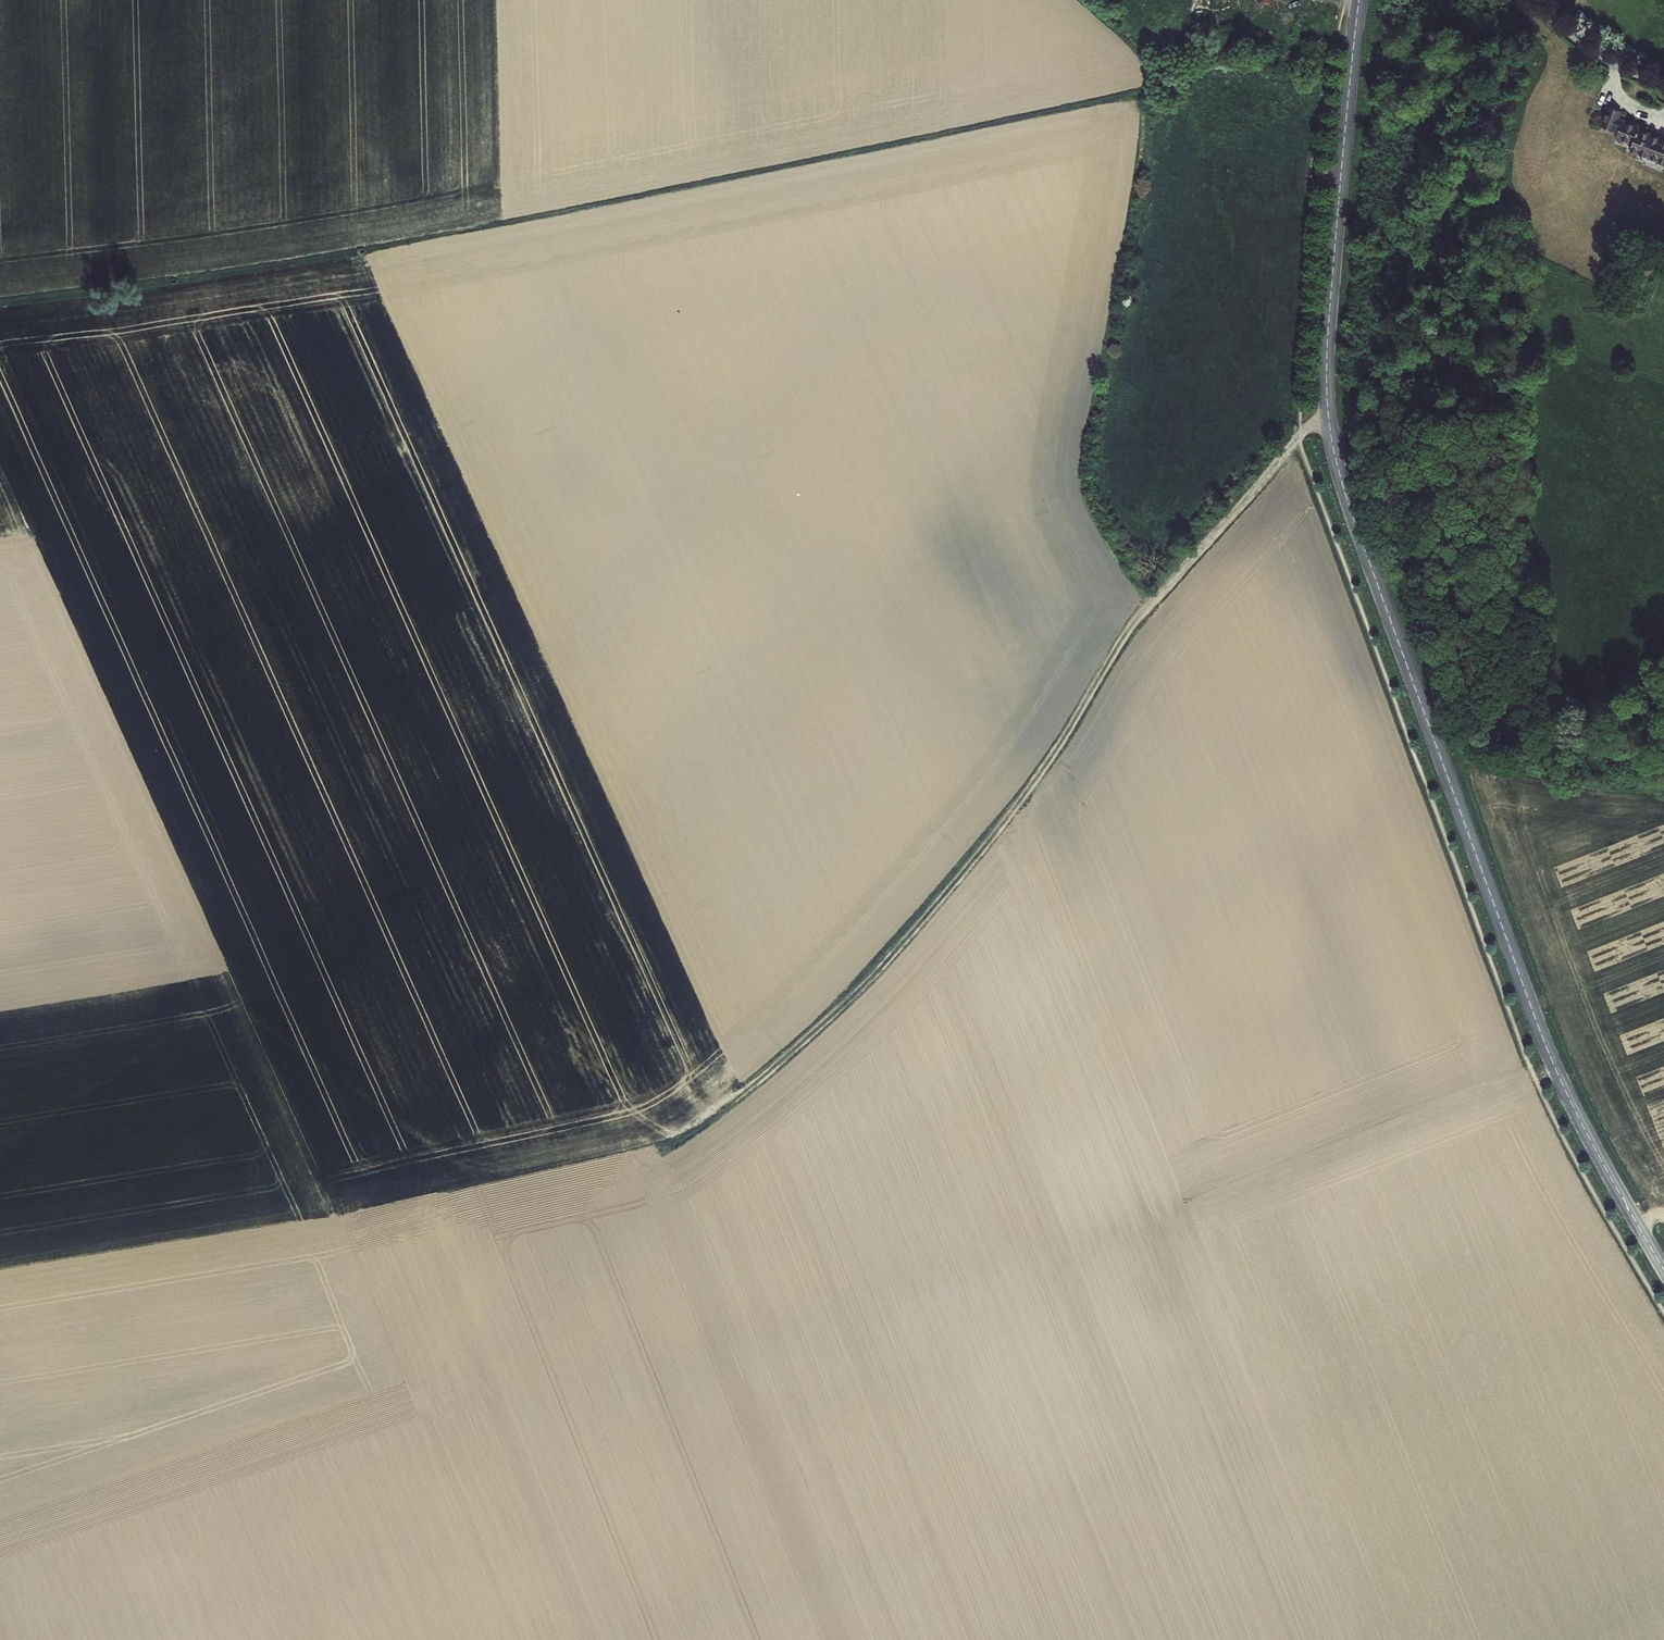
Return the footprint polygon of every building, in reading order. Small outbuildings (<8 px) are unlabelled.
[(1182,7),(1226,14),(1229,0),(1183,0),(1182,7)] [(1652,135),(1653,131),(1621,119),(1622,113),(1607,108),(1599,127),(1616,134),(1616,144),(1628,148),(1627,152),(1645,155),(1663,165),(1663,139),(1652,135)]
